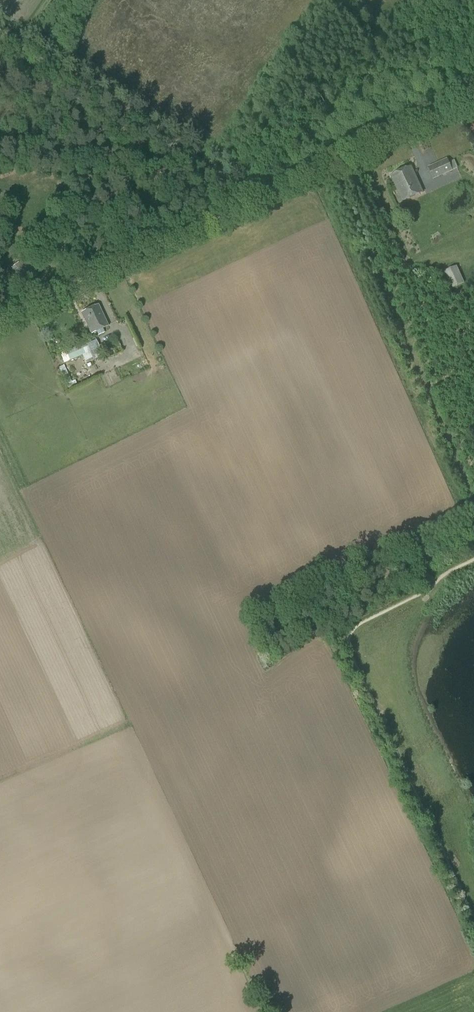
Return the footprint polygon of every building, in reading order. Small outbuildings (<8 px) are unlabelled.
[(449,163),(447,159),(429,168),(433,178),(458,167),(454,160),(449,163)] [(403,201),(423,192),(411,167),(391,176),(403,201)] [(25,283),(31,278),(19,262),(13,267),(25,283)] [(452,288),(464,283),(457,266),(444,271),(452,288)] [(105,333),(102,328),(109,325),(99,305),(82,313),(92,333),(96,331),(99,336),(105,333)] [(85,343),(65,351),(69,361),(83,355),(86,362),(93,360),(92,357),(100,354),(97,349),(99,348),(96,341),(86,344),(85,343)] [(271,665),(266,655),(259,658),(264,669),(271,665)]
